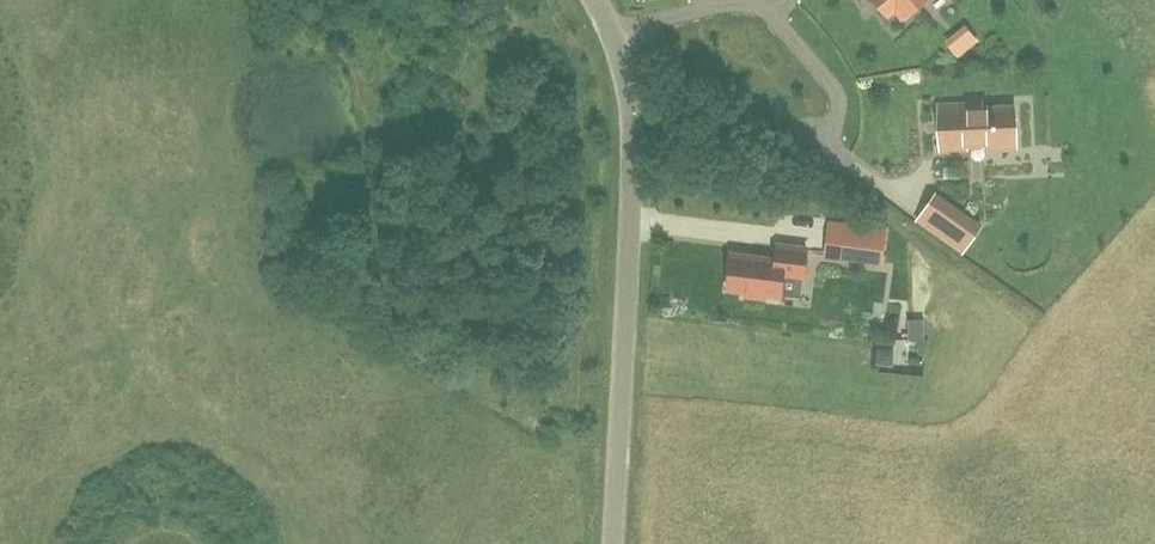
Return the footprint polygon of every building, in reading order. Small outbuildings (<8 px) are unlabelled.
[(886,14),(894,8),(902,17),(923,0),(875,0),(886,14)] [(981,102),(938,104),(940,150),(966,149),(966,141),(983,140),(984,148),(1015,146),(1013,105),(981,106),(981,102)] [(938,236),(961,252),(975,232),(952,216),(939,235),(938,236)] [(871,227),(867,261),(881,262),(885,229),(871,227)] [(731,254),(727,288),(745,290),(744,296),(765,298),(766,293),(780,295),(783,274),(803,276),(806,248),(777,245),(776,259),(731,254)]
